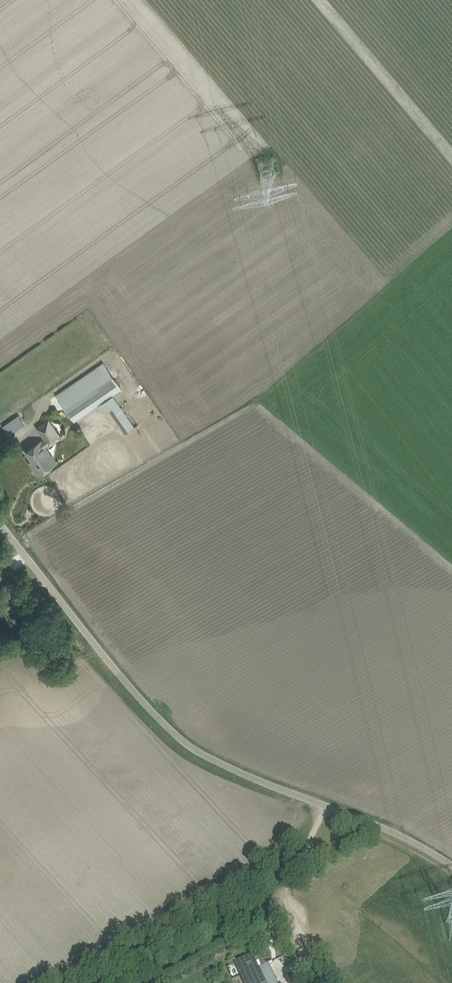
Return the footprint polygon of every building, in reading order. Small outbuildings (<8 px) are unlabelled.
[(114,395),(122,389),(104,363),(96,368),(95,369),(82,377),(56,395),(63,405),(74,422),(93,409),(99,405),(107,399),(112,396),(113,395),(114,395)] [(20,414),(1,426),(8,436),(27,423),(20,414)] [(41,440),(26,451),(33,459),(30,462),(39,475),(57,463),(45,446),(49,443),(50,444),(61,437),(49,420),(38,428),(46,439),(42,441),(41,440)] [(244,982),(266,982),(253,955),(251,956),(235,963),(244,982)] [(286,979),(280,963),(267,969),(272,982),(275,982),(286,979)]
